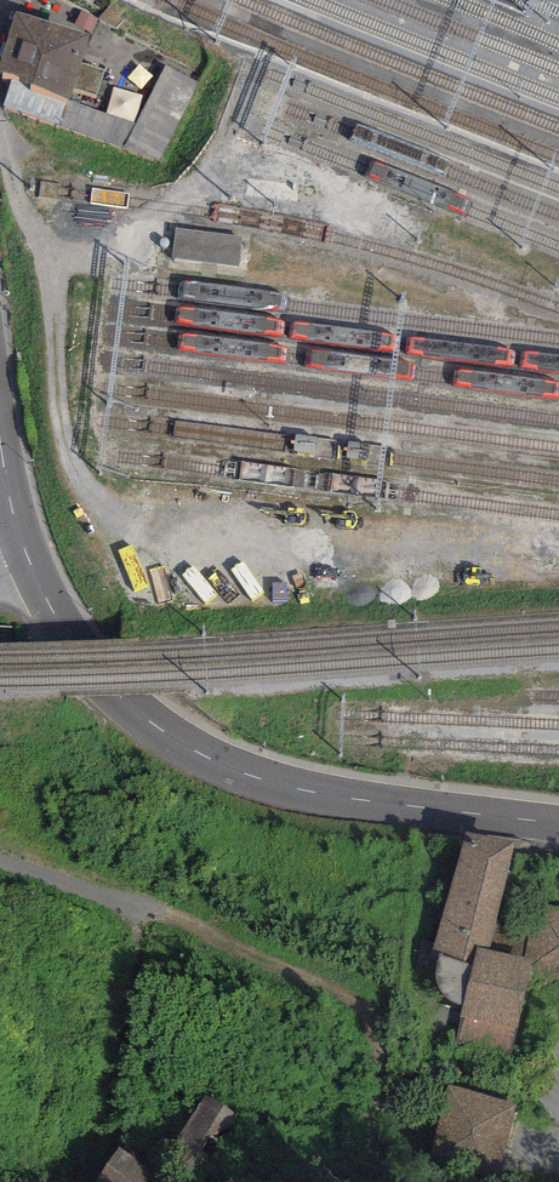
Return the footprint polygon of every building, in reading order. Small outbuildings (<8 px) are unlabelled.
[(16,12),(0,63),(0,70),(13,74),(26,78),(25,82),(30,84),(29,87),(69,100),(73,87),(96,94),(104,69),(82,63),(91,35),(16,12)] [(199,84),(165,67),(135,125),(69,100),(60,125),(159,162),(199,84)] [(3,105),(60,125),(69,100),(29,87),(30,84),(25,82),(26,78),(13,74),(3,105)] [(176,229),(173,256),(239,263),(242,236),(176,229)] [(515,842),(466,833),(432,950),(439,953),(436,961),(435,971),(438,985),(443,993),(448,999),(454,1002),(462,1006),(455,1042),(511,1055),(529,973),(532,959),(489,951),(495,924),(515,842)] [(532,903),(527,930),(495,924),(489,951),(532,959),(529,973),(558,979),(558,909),(532,903)] [(516,1104),(449,1086),(429,1163),(496,1181),(516,1104)] [(203,1093),(155,1171),(118,1148),(98,1181),(207,1181),(245,1119),(203,1093)]
